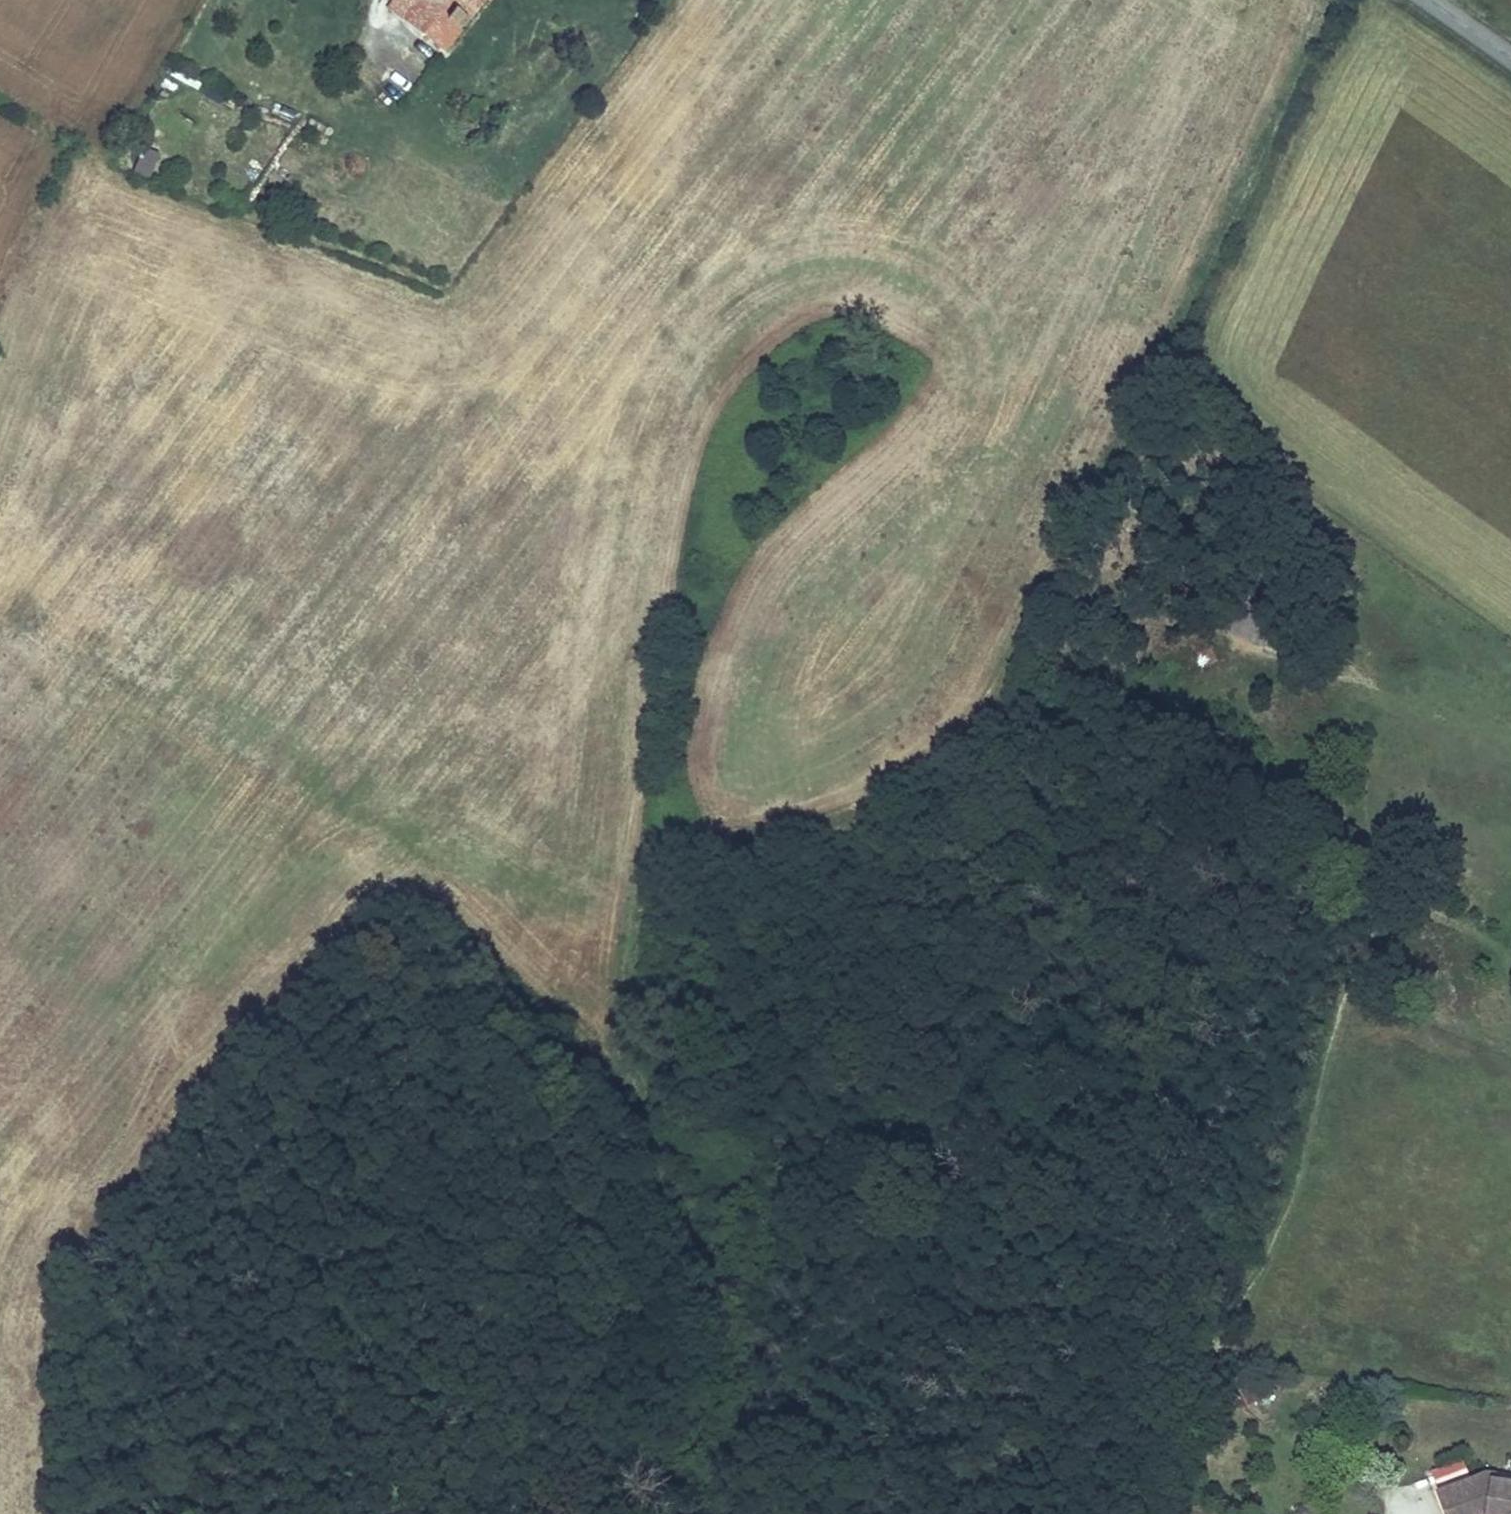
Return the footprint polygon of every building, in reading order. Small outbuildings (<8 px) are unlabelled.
[(428,3),(438,11),(481,44),(493,54),(527,12),(512,0),(431,0),(428,3)] [(481,44),(438,11),(420,33),(463,67),(481,44)] [(130,175),(151,179),(157,152),(136,148),(130,175)] [(1497,1477),(1498,1469),(1487,1468),(1436,1487),(1448,1513),(1479,1513),(1481,1513),(1496,1513),(1499,1513),(1510,1513),(1510,1480),(1497,1477)]
